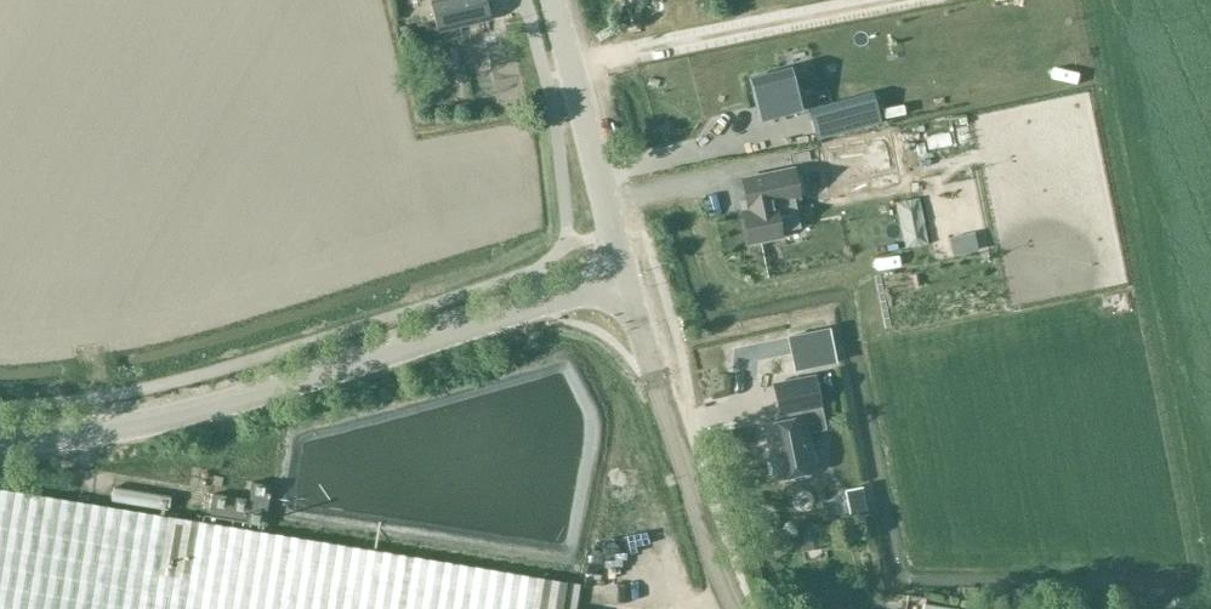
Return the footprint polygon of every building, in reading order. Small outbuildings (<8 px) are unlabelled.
[(485,0),(430,0),(437,32),(490,21),(485,0)] [(794,44),(752,55),(764,100),(806,89),(794,44)] [(874,92),(810,109),(817,139),(881,122),(874,92)] [(871,138),(820,148),(823,164),(874,154),(881,187),(899,183),(889,134),(871,138)] [(733,182),(745,244),(777,238),(776,233),(796,229),(791,199),(795,198),(790,171),(733,182)] [(801,352),(804,368),(835,362),(832,345),(801,352)] [(819,405),(813,375),(773,383),(780,420),(764,423),(775,477),(815,470),(814,466),(817,460),(815,450),(810,446),(807,430),(824,427),(819,405)] [(855,482),(857,508),(873,507),(870,480),(855,482)] [(567,581),(0,488),(0,608),(562,608),(567,581)]
